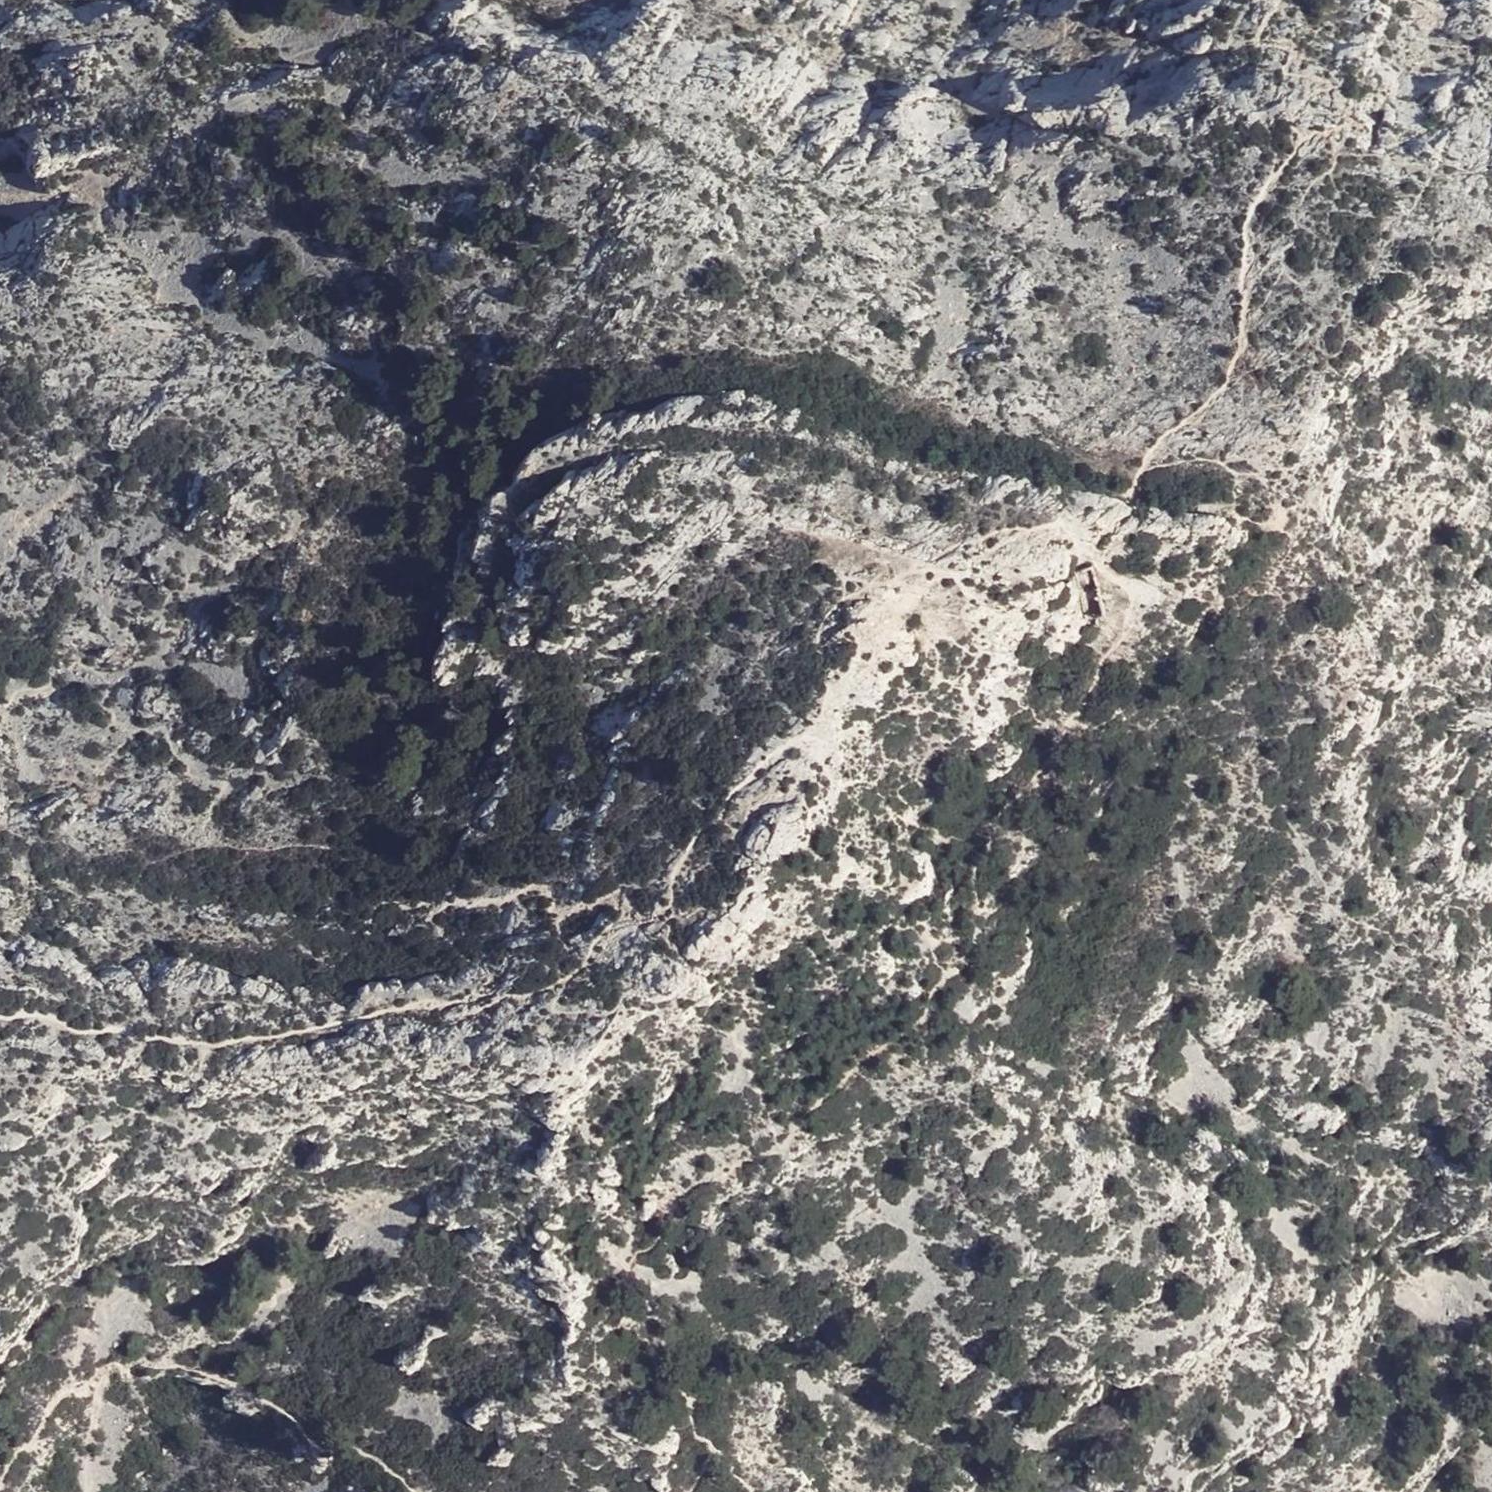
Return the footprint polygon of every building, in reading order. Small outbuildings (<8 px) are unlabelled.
[(1092,564),(1075,569),(1083,594),(1100,589),(1092,564)]
